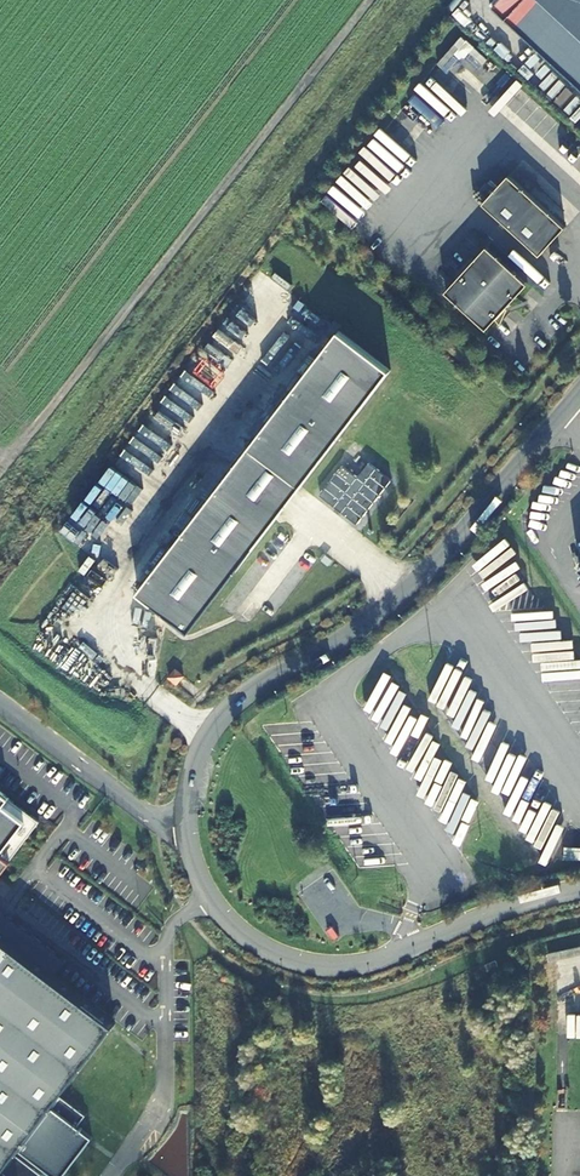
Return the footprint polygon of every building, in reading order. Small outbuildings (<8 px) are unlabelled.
[(579,87),(579,0),(523,0),(505,19),(579,87)] [(509,175),(484,203),(540,255),(565,227),(509,175)] [(457,280),(446,292),(486,330),(527,284),(487,247),(475,259),(457,280)] [(472,256),(453,276),(457,280),(475,259),(472,256)] [(339,330),(138,592),(189,632),(391,370),(339,330)] [(198,438),(208,428),(191,412),(181,422),(198,438)] [(255,587),(237,612),(251,623),(269,598),(255,587)] [(169,678),(177,685),(184,677),(176,669),(169,678)] [(40,821),(0,791),(0,873),(40,821)] [(526,847),(553,857),(560,837),(540,830),(543,821),(547,812),(539,809),(526,847)] [(3,1172),(9,1175),(42,1175),(43,1174),(16,1154),(19,1150),(54,1175),(63,1175),(93,1138),(77,1126),(86,1115),(61,1095),(115,1024),(70,989),(54,977),(2,937),(3,936),(2,936),(1,937),(0,936),(0,1175),(3,1172)] [(497,964),(495,958),(484,962),(486,968),(497,964)]
